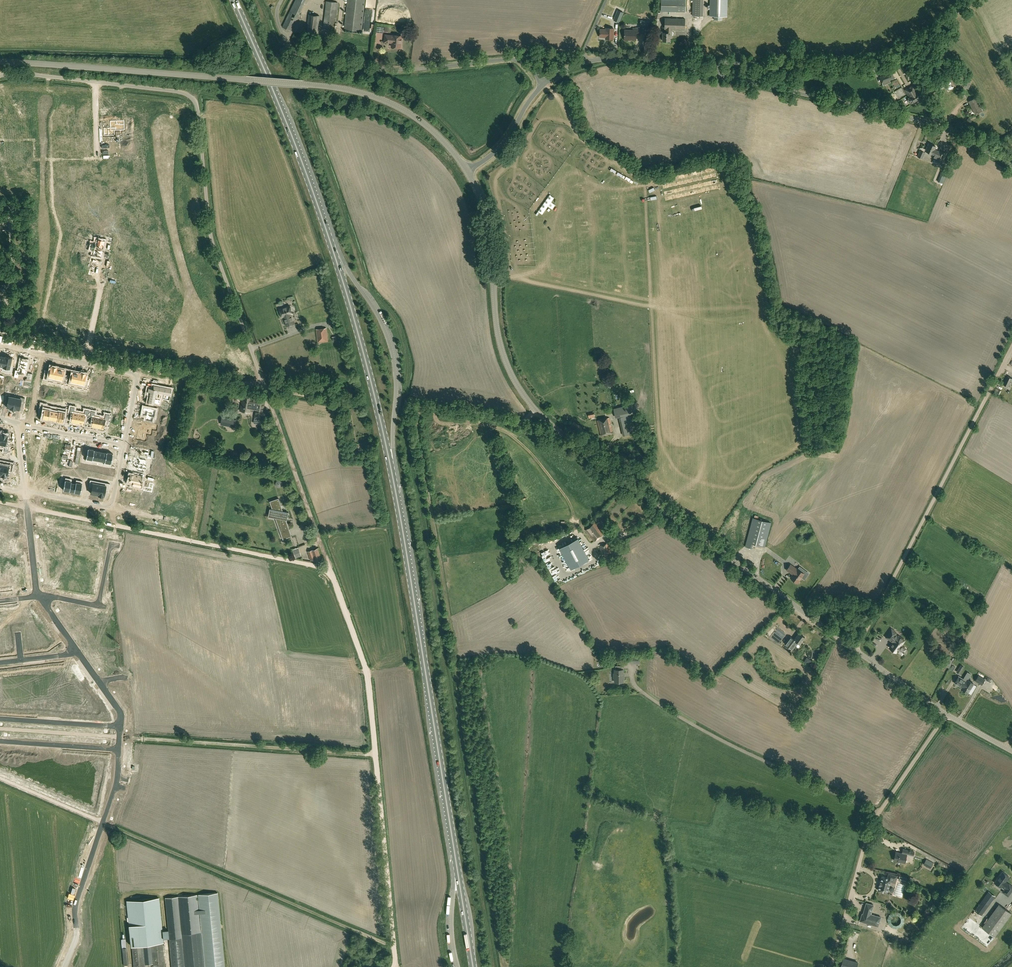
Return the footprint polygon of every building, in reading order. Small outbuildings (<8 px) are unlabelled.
[(306,0),(296,0),(282,27),(291,31),(306,0)] [(365,0),(348,0),(344,29),(361,31),(365,0)] [(685,0),(661,0),(661,11),(685,12),(685,0)] [(695,16),(706,16),(706,0),(695,0),(695,16)] [(727,0),(710,0),(710,16),(715,16),(714,19),(721,20),(721,16),(727,16),(727,0)] [(334,28),(337,2),(327,1),(324,27),(334,28)] [(618,10),(613,20),(620,23),(624,12),(618,10)] [(317,34),(320,16),(309,14),(307,33),(317,34)] [(685,29),(685,19),(665,18),(664,29),(666,29),(666,32),(663,32),(663,41),(670,41),(670,36),(672,36),(672,29),(685,29)] [(613,39),(614,28),(606,28),(606,29),(600,29),(600,37),(606,37),(606,38),(613,39)] [(640,34),(640,28),(633,28),(633,30),(625,30),(624,38),(630,38),(632,38),(632,39),(636,40),(636,34),(640,34)] [(393,36),(386,35),(385,41),(392,42),(392,47),(400,48),(402,36),(393,35),(393,36)] [(912,73),(909,74),(913,81),(918,77),(913,68),(913,69),(910,70),(912,73)] [(892,72),(880,77),(881,81),(889,78),(890,80),(894,78),(892,72)] [(953,89),(950,84),(951,84),(949,79),(938,85),(941,89),(945,87),(946,90),(947,90),(948,91),(953,89)] [(917,90),(913,85),(910,86),(911,87),(908,88),(905,90),(908,95),(909,95),(910,97),(909,98),(909,99),(908,100),(910,103),(911,102),(912,103),(921,97),(918,92),(917,93),(916,91),(917,90)] [(975,114),(982,110),(976,98),(969,101),(975,114)] [(10,107),(3,107),(3,116),(11,116),(11,109),(25,109),(25,100),(20,100),(20,99),(19,99),(19,100),(17,100),(17,99),(15,99),(15,100),(10,100),(10,107)] [(110,128),(104,128),(104,136),(115,135),(115,130),(121,130),(124,130),(124,120),(110,121),(110,128)] [(939,151),(935,149),(936,146),(929,143),(925,151),(932,154),(933,154),(935,155),(934,157),(936,158),(936,160),(941,162),(945,153),(940,150),(939,151)] [(922,159),(925,152),(920,150),(917,156),(922,159)] [(1,171),(1,168),(1,167),(1,166),(6,166),(6,167),(8,167),(9,167),(11,167),(11,161),(11,159),(11,152),(9,152),(7,152),(5,152),(5,155),(4,155),(1,155),(0,155),(0,152),(0,171),(1,171)] [(917,209),(915,208),(931,162),(921,158),(905,202),(909,204),(908,207),(913,209),(912,212),(916,213),(917,209)] [(127,172),(117,173),(117,179),(122,179),(122,184),(126,184),(130,184),(130,187),(135,187),(135,179),(129,179),(129,176),(127,176),(127,172)] [(93,250),(93,255),(101,257),(103,249),(102,248),(103,246),(104,246),(105,241),(96,239),(95,243),(96,244),(94,250),(93,250)] [(115,261),(113,270),(120,271),(121,266),(130,260),(126,254),(115,261)] [(68,263),(67,269),(80,272),(81,266),(77,265),(72,264),(68,263)] [(128,274),(127,281),(138,283),(139,277),(128,274)] [(284,316),(287,326),(295,323),(291,314),(293,313),(290,305),(280,309),(282,317),(284,316)] [(326,328),(317,329),(318,342),(328,341),(326,328)] [(2,368),(2,370),(12,372),(13,365),(10,365),(12,357),(5,356),(2,368)] [(15,369),(14,376),(18,377),(19,372),(25,374),(27,361),(21,359),(19,370),(15,369)] [(46,372),(45,378),(55,380),(57,368),(57,367),(51,366),(49,373),(46,372)] [(57,368),(55,380),(64,382),(66,376),(63,376),(64,369),(62,369),(63,368),(58,367),(58,368),(57,368)] [(68,377),(67,383),(77,385),(79,372),(73,371),(71,377),(68,377)] [(79,372),(77,385),(86,387),(88,381),(85,380),(86,375),(86,374),(85,374),(86,373),(80,372),(79,372)] [(93,375),(91,387),(99,389),(98,391),(103,392),(105,381),(100,380),(101,376),(99,376),(99,375),(96,374),(96,375),(93,375)] [(1011,380),(1011,378),(1007,376),(1003,384),(1009,387),(1011,380)] [(148,387),(146,395),(149,395),(147,401),(154,402),(159,404),(160,399),(155,398),(156,392),(158,392),(163,393),(164,394),(165,388),(164,387),(157,386),(155,385),(155,387),(153,386),(152,388),(148,387)] [(6,394),(5,400),(8,400),(7,407),(9,407),(9,408),(13,408),(15,396),(6,394)] [(236,395),(235,400),(240,401),(240,399),(242,399),(240,410),(251,412),(252,410),(256,411),(254,423),(261,424),(262,415),(263,410),(265,401),(264,401),(264,400),(256,398),(256,399),(253,399),(254,397),(243,395),(242,398),(240,397),(241,396),(236,395)] [(15,396),(13,408),(16,409),(19,409),(20,403),(24,404),(25,398),(15,396)] [(42,404),(40,410),(43,411),(42,418),(43,418),(43,419),(47,420),(47,419),(48,419),(51,407),(45,406),(45,404),(42,404)] [(615,415),(633,410),(631,404),(613,408),(615,415)] [(71,406),(68,418),(72,419),(71,422),(77,423),(79,412),(74,411),(74,407),(71,406)] [(59,409),(56,421),(63,422),(64,414),(67,414),(69,408),(65,407),(65,410),(59,409)] [(144,407),(142,415),(146,415),(145,420),(152,422),(153,417),(154,417),(156,409),(144,407)] [(79,412),(77,423),(83,424),(83,421),(87,422),(89,410),(85,409),(84,413),(79,412)] [(91,411),(89,422),(92,423),(91,426),(97,427),(100,416),(94,415),(95,411),(91,411)] [(100,416),(97,427),(103,428),(104,425),(107,426),(109,414),(106,413),(105,414),(105,418),(100,417),(100,416)] [(630,415),(619,417),(624,435),(635,432),(630,415)] [(222,417),(221,424),(235,426),(236,420),(222,417)] [(613,433),(609,417),(597,420),(601,436),(606,435),(605,433),(608,432),(609,434),(613,433)] [(140,426),(137,438),(139,438),(139,439),(144,440),(144,439),(145,439),(147,428),(156,429),(156,426),(146,423),(145,427),(140,426)] [(0,439),(0,446),(5,447),(4,451),(8,451),(8,449),(10,442),(6,441),(8,434),(7,434),(2,433),(1,433),(0,439)] [(88,448),(85,460),(92,462),(94,449),(88,448)] [(107,452),(104,464),(110,465),(111,463),(113,453),(107,452)] [(134,457),(132,464),(135,464),(134,467),(138,468),(138,471),(144,472),(144,469),(146,469),(147,466),(145,465),(146,460),(141,459),(141,457),(137,457),(137,458),(134,457)] [(3,462),(0,475),(1,475),(6,476),(7,476),(8,469),(11,470),(13,464),(3,462)] [(130,473),(129,480),(133,481),(132,484),(141,486),(142,479),(141,479),(142,474),(134,472),(134,473),(130,473)] [(62,477),(61,483),(64,484),(63,490),(69,491),(72,479),(65,477),(62,477)] [(76,480),(74,492),(80,493),(80,491),(81,487),(86,488),(88,480),(83,479),(82,481),(76,480)] [(90,480),(89,486),(92,487),(91,493),(97,494),(100,482),(90,480)] [(100,482),(97,494),(98,495),(103,496),(104,496),(105,489),(109,490),(110,483),(100,482)] [(126,493),(125,501),(129,502),(130,500),(135,501),(136,497),(141,498),(142,490),(133,489),(132,494),(126,493)] [(281,532),(288,530),(285,519),(285,517),(288,517),(289,512),(282,511),(280,506),(281,506),(279,498),(272,500),(274,505),(271,506),(272,509),(271,509),(270,515),(276,516),(275,518),(281,532)] [(764,546),(770,522),(753,517),(745,546),(752,548),(753,543),(764,546)] [(594,541),(603,534),(594,523),(585,530),(594,541)] [(571,568),(589,559),(578,538),(560,547),(571,568)] [(602,555),(611,553),(608,543),(599,545),(602,555)] [(322,560),(318,548),(308,551),(311,560),(316,559),(317,562),(322,560)] [(801,571),(803,569),(799,566),(798,569),(797,568),(797,569),(791,564),(787,569),(791,572),(792,571),(794,573),(791,577),(797,582),(804,573),(801,571)] [(29,604),(20,611),(24,616),(33,610),(29,604)] [(9,609),(2,610),(3,620),(10,620),(13,619),(12,613),(9,614),(9,609)] [(33,610),(24,616),(28,622),(37,616),(33,610)] [(36,622),(31,626),(33,628),(37,634),(45,628),(41,622),(38,625),(36,622)] [(780,628),(785,632),(790,627),(784,622),(780,628)] [(45,628),(37,634),(41,640),(49,634),(45,628)] [(897,633),(891,629),(888,633),(886,637),(891,641),(892,640),(894,641),(893,643),(890,647),(896,652),(897,651),(902,654),(906,649),(901,645),(902,644),(904,640),(898,636),(896,634),(897,633)] [(800,644),(805,637),(799,633),(794,639),(791,636),(785,644),(792,649),(798,642),(800,644)] [(49,634),(41,640),(45,645),(46,648),(51,644),(50,642),(53,639),(49,634)] [(0,640),(0,650),(6,650),(6,645),(9,645),(8,639),(5,639),(0,640)] [(949,668),(953,661),(948,658),(947,661),(945,660),(943,665),(949,668)] [(74,663),(65,669),(69,674),(77,668),(74,663)] [(622,669),(622,666),(616,666),(616,669),(615,669),(615,673),(614,673),(614,678),(615,678),(615,682),(624,682),(623,669),(622,669)] [(77,668),(69,674),(72,679),(80,673),(77,668)] [(80,673),(72,679),(75,683),(84,677),(80,673)] [(10,674),(4,674),(5,685),(12,684),(12,687),(15,686),(15,680),(11,680),(10,674)] [(982,685),(985,679),(978,675),(975,681),(982,685)] [(962,687),(966,681),(959,676),(955,683),(962,687)] [(84,677),(75,683),(79,688),(87,682),(84,677)] [(968,693),(974,683),(967,679),(966,681),(962,687),(961,689),(968,693)] [(91,688),(83,694),(87,699),(95,694),(91,688)] [(0,699),(0,707),(4,706),(4,707),(8,706),(11,705),(11,697),(15,697),(15,693),(6,694),(6,698),(0,699)] [(95,694),(87,699),(89,703),(97,697),(95,694)] [(97,697),(89,703),(92,706),(99,701),(97,697)] [(99,701),(92,706),(94,709),(102,704),(99,701)] [(94,709),(94,710),(97,715),(100,718),(105,714),(103,711),(106,709),(102,704),(94,709)] [(5,751),(4,760),(7,760),(6,763),(12,764),(12,760),(16,761),(15,764),(18,765),(18,764),(21,764),(22,759),(16,758),(16,752),(5,751)] [(23,759),(23,766),(27,766),(27,761),(38,761),(39,753),(27,753),(26,759),(23,759)] [(43,769),(43,770),(50,771),(49,773),(53,774),(55,774),(56,760),(51,759),(51,756),(50,756),(48,756),(49,754),(45,754),(44,754),(44,756),(44,758),(44,760),(44,762),(44,763),(44,765),(43,766),(43,769)] [(90,755),(90,758),(92,759),(91,765),(101,767),(102,766),(102,767),(103,762),(103,761),(96,759),(97,756),(90,755)] [(87,772),(87,775),(93,776),(94,773),(100,774),(101,767),(91,765),(90,772),(87,772)] [(83,780),(82,786),(86,787),(85,792),(89,793),(89,794),(93,794),(97,795),(99,786),(92,785),(93,781),(83,780)] [(913,855),(914,851),(903,849),(902,852),(902,853),(896,852),(894,860),(905,862),(907,854),(913,855)] [(931,868),(933,864),(926,859),(923,864),(931,868)] [(1005,882),(1009,877),(1002,871),(994,882),(1001,887),(1003,885),(1006,887),(1003,892),(1008,896),(1011,890),(1011,886),(1009,883),(1008,884),(1005,882)] [(896,880),(897,875),(889,873),(887,877),(882,876),(878,890),(887,893),(890,881),(892,881),(893,879),(896,880)] [(897,895),(904,897),(907,885),(900,883),(897,895)] [(217,893),(198,894),(205,966),(225,966),(217,893)] [(165,898),(168,930),(169,938),(169,940),(172,966),(204,966),(201,932),(197,895),(165,898)] [(986,895),(977,907),(975,910),(981,915),(984,911),(992,899),(986,895)] [(127,901),(128,917),(127,917),(127,921),(128,921),(131,946),(132,945),(134,966),(149,966),(148,964),(153,963),(153,966),(165,966),(162,942),(163,942),(163,938),(169,938),(168,930),(162,930),(159,898),(127,901)] [(862,914),(860,921),(878,926),(881,917),(871,914),(873,905),(866,903),(863,914),(862,914)] [(994,936),(1011,913),(999,904),(982,927),(994,936)] [(856,939),(860,940),(861,931),(851,929),(848,955),(850,955),(850,959),(854,959),(857,942),(856,942),(856,939)]
